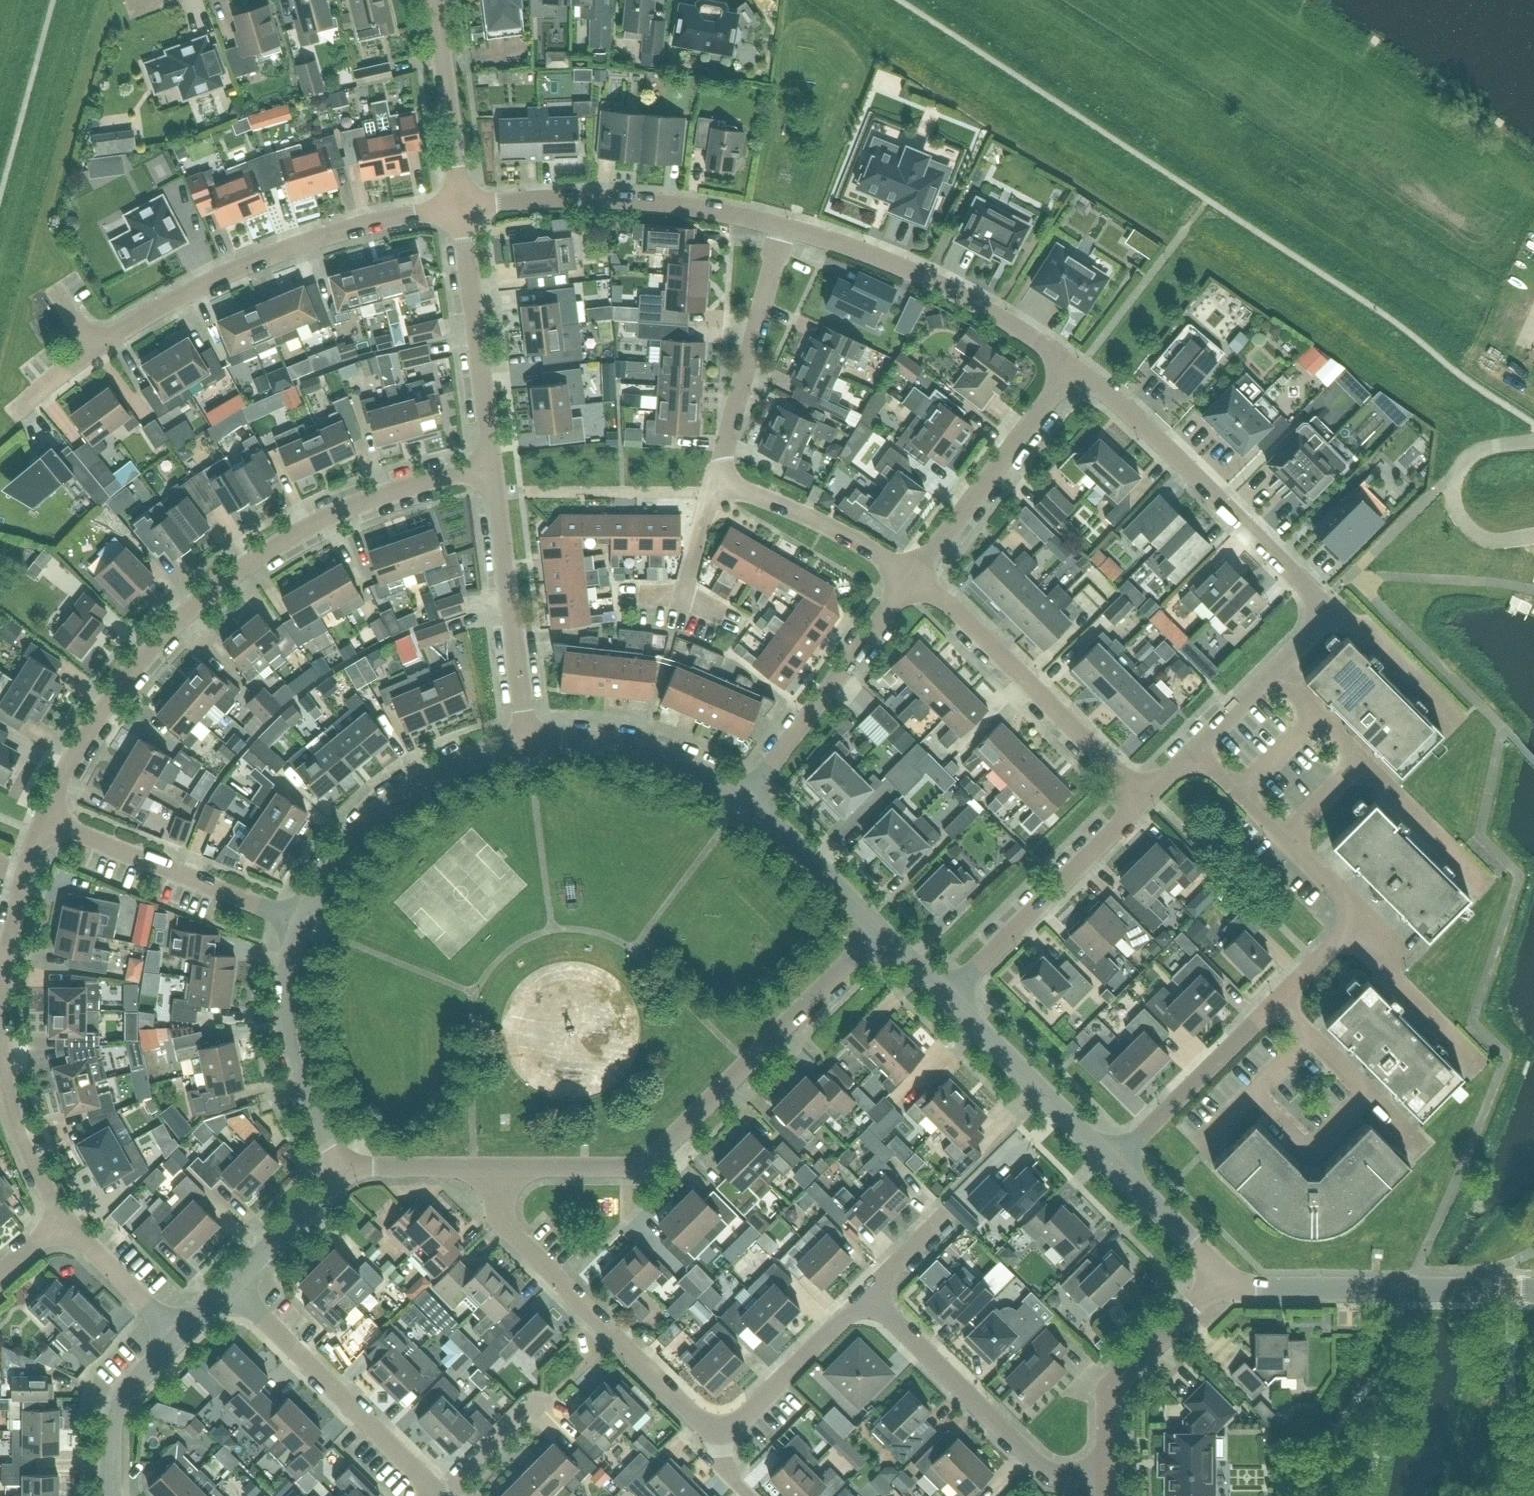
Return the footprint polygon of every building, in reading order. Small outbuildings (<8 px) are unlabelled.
[(317,40),(314,28),(331,24),(325,0),(294,0),(299,18),(294,19),(301,44),(317,40)] [(382,0),(349,0),(355,28),(379,22),(381,34),(393,31),(386,2),(383,3),(382,0)] [(518,24),(515,0),(489,0),(489,2),(486,3),(489,27),(518,24)] [(569,0),(542,0),(541,16),(553,16),(553,2),(569,2),(569,0)] [(569,2),(585,2),(585,16),(588,16),(588,45),(609,46),(612,0),(569,0),(569,2)] [(641,50),(660,52),(664,20),(651,19),(653,0),(625,0),(622,28),(643,30),(641,50)] [(728,52),(730,43),(738,38),(739,31),(730,17),(730,14),(724,12),(725,6),(722,3),(708,0),(697,0),(696,1),(695,7),(680,4),(673,42),(728,52)] [(223,49),(233,77),(256,69),(251,52),(278,44),(266,5),(234,15),(241,38),(236,40),(238,44),(223,49)] [(481,25),(470,27),(471,39),(482,37),(481,25)] [(175,76),(183,99),(222,84),(204,36),(165,50),(167,55),(144,64),(152,85),(175,76)] [(296,65),(304,95),(322,89),(314,60),(296,65)] [(353,71),(356,84),(391,76),(388,63),(353,71)] [(370,102),(373,118),(375,118),(385,174),(408,169),(403,144),(418,142),(413,110),(388,115),(385,99),(370,102)] [(528,118),(499,119),(500,159),(539,158),(537,108),(528,108),(528,118)] [(546,117),(546,108),(537,108),(539,158),(577,156),(576,116),(546,117)] [(274,109),(247,117),(250,127),(251,129),(291,117),(290,115),(282,118),(276,114),(274,109)] [(600,110),(598,139),(612,140),(611,158),(638,160),(642,114),(600,110)] [(642,114),(638,160),(665,162),(666,145),(681,146),(684,117),(642,114)] [(693,146),(707,148),(705,167),(731,171),(733,156),(739,157),(742,131),(714,127),(715,119),(697,117),(693,146)] [(375,118),(373,118),(361,121),(362,126),(340,131),(345,156),(356,154),(361,179),(385,174),(375,118)] [(132,131),(92,137),(95,155),(135,150),(132,131)] [(340,158),(333,133),(312,140),(315,149),(301,153),(313,192),(336,186),(329,162),(340,158)] [(229,155),(244,154),(243,140),(228,141),(229,155)] [(283,175),(290,199),(313,192),(301,153),(288,157),(285,147),(261,155),(269,179),(283,175)] [(860,164),(854,178),(859,180),(857,185),(856,186),(880,196),(882,191),(893,195),(892,200),(892,201),(889,208),(896,210),(896,211),(921,221),(941,173),(921,165),(924,156),(906,148),(906,149),(900,163),(874,152),(873,152),(872,153),(867,167),(860,164)] [(265,208),(256,185),(269,179),(261,155),(224,170),(228,179),(242,217),(265,208)] [(105,156),(87,158),(90,177),(108,175),(105,156)] [(211,202),(220,226),(242,217),(228,179),(215,184),(209,169),(185,178),(198,207),(211,202)] [(146,256),(149,261),(185,241),(161,196),(124,215),(135,236),(114,247),(125,267),(146,256)] [(1009,260),(1028,224),(989,203),(988,205),(975,198),(954,239),(987,256),(991,250),(1009,260)] [(567,229),(565,218),(550,219),(551,230),(567,229)] [(668,258),(667,274),(706,277),(706,274),(709,272),(710,263),(707,261),(707,259),(706,259),(707,243),(684,242),(685,228),(644,224),(641,251),(662,253),(662,258),(668,258)] [(546,234),(537,236),(535,241),(513,243),(517,275),(525,274),(527,288),(568,283),(566,268),(570,267),(567,238),(553,239),(553,238),(550,239),(546,234)] [(1056,245),(1031,284),(1062,304),(1066,298),(1078,306),(1079,306),(1080,307),(1081,307),(1083,307),(1084,307),(1085,306),(1086,306),(1087,305),(1088,304),(1102,283),(1082,270),(1085,267),(1084,261),(1072,254),(1070,254),(1056,245)] [(419,301),(435,297),(429,274),(423,276),(417,253),(414,253),(412,248),(396,252),(398,257),(395,258),(404,292),(416,289),(419,301)] [(610,269),(620,268),(615,252),(609,252),(610,269)] [(372,264),(384,310),(394,307),(391,296),(404,292),(395,258),(372,264)] [(384,310),(372,264),(350,270),(359,304),(362,315),(384,310)] [(330,304),(328,310),(333,323),(350,319),(347,307),(359,304),(350,270),(328,276),(334,300),(330,304)] [(706,277),(667,274),(666,290),(660,290),(659,295),(638,293),(636,321),(671,324),(679,324),(680,308),(703,310),(704,294),(705,291),(708,289),(709,280),(705,279),(706,277)] [(862,323),(863,322),(873,326),(880,310),(883,312),(894,289),(866,276),(860,289),(851,285),(837,278),(824,306),(862,323)] [(280,294),(294,326),(306,321),(311,332),(330,324),(322,302),(311,307),(302,285),(280,294)] [(611,302),(621,302),(621,285),(611,285),(611,302)] [(545,303),(520,306),(523,329),(578,323),(573,286),(543,290),(545,303)] [(259,302),(276,345),(298,336),(294,326),(280,294),(259,302)] [(259,302),(238,311),(256,353),(276,345),(259,302)] [(613,320),(624,320),(625,306),(612,305),(612,312),(613,320)] [(216,320),(225,342),(222,344),(231,365),(256,355),(255,353),(256,353),(238,311),(216,320)] [(437,319),(405,327),(409,342),(440,335),(437,319)] [(403,342),(398,321),(388,324),(393,344),(403,342)] [(661,339),(659,362),(699,365),(700,358),(703,355),(703,342),(686,341),(670,340),(671,324),(636,321),(635,338),(661,339)] [(552,362),(582,359),(579,335),(560,337),(559,325),(578,323),(523,329),(526,352),(551,350),(552,362)] [(1148,367),(1157,375),(1169,385),(1172,382),(1186,394),(1215,360),(1215,359),(1222,351),(1191,325),(1189,324),(1189,323),(1187,323),(1186,324),(1184,325),(1148,367)] [(810,337),(800,359),(836,376),(842,363),(853,368),(854,364),(864,368),(873,349),(822,325),(815,339),(810,337)] [(953,386),(980,406),(993,389),(997,392),(1015,368),(982,343),(984,341),(985,342),(986,341),(968,327),(967,328),(968,329),(957,343),(972,355),(963,366),(966,369),(953,386)] [(374,337),(377,349),(392,345),(389,333),(374,337)] [(198,354),(187,336),(164,350),(185,386),(198,378),(204,388),(225,375),(210,347),(198,354)] [(1227,347),(1236,359),(1251,347),(1242,336),(1227,347)] [(344,341),(336,343),(341,360),(357,354),(352,341),(345,344),(344,341)] [(402,366),(430,360),(426,344),(399,351),(402,366)] [(1325,393),(1342,374),(1311,346),(1294,365),(1325,393)] [(324,349),(308,356),(313,370),(330,364),(324,349)] [(140,390),(158,416),(192,396),(185,386),(164,350),(140,364),(152,382),(140,390)] [(389,352),(376,356),(379,370),(392,366),(389,352)] [(899,352),(889,365),(912,382),(921,369),(899,352)] [(364,375),(379,371),(375,355),(359,360),(364,375)] [(448,356),(434,359),(442,392),(452,390),(448,356)] [(302,357),(286,364),(292,378),(308,372),(302,357)] [(815,406),(844,419),(849,408),(837,402),(841,394),(830,388),(836,376),(800,359),(789,380),(820,395),(815,406)] [(658,385),(698,388),(699,365),(659,362),(652,362),(652,373),(659,373),(658,385)] [(350,363),(337,368),(344,389),(358,384),(350,363)] [(391,367),(380,370),(384,385),(389,384),(393,383),(395,382),(391,367)] [(551,383),(530,386),(533,409),(568,405),(584,403),(579,367),(550,371),(551,383)] [(1230,385),(1200,415),(1220,434),(1260,395),(1240,375),(1230,385)] [(437,434),(436,428),(443,426),(436,403),(440,402),(434,379),(423,382),(422,379),(406,383),(411,398),(422,438),(437,434)] [(404,437),(406,443),(422,438),(411,398),(399,402),(393,383),(389,384),(384,385),(389,404),(398,438),(404,437)] [(280,390),(287,408),(301,402),(294,385),(280,390)] [(696,410),(698,388),(658,385),(656,407),(696,410)] [(122,406),(108,387),(89,401),(110,429),(121,421),(128,431),(139,422),(125,404),(122,406)] [(934,389),(928,398),(923,394),(910,410),(915,414),(957,445),(971,426),(951,411),(955,405),(934,389)] [(221,417),(238,406),(245,403),(239,391),(205,411),(212,423),(214,422),(221,417)] [(331,424),(319,428),(333,461),(355,452),(343,425),(355,420),(347,395),(332,401),(336,410),(327,414),(331,424)] [(1279,414),(1260,395),(1220,434),(1240,454),(1270,425),(1269,424),(1279,414)] [(264,396),(241,406),(247,420),(270,410),(264,396)] [(381,449),(396,445),(394,439),(398,438),(389,404),(376,408),(373,396),(359,400),(365,422),(369,421),(376,444),(379,443),(381,449)] [(95,455),(106,447),(99,437),(110,429),(89,401),(70,415),(84,434),(81,436),(95,455)] [(569,417),(568,405),(533,409),(536,432),(557,430),(558,443),(584,440),(581,415),(569,417)] [(829,441),(835,429),(822,422),(826,415),(814,409),(811,417),(803,413),(801,417),(777,406),(767,428),(803,445),(809,432),(829,441)] [(696,410),(656,407),(656,420),(646,419),(644,442),(670,444),(671,432),(697,434),(698,420),(696,418),(696,410)] [(922,449),(942,464),(957,445),(915,414),(894,443),(915,459),(922,449)] [(154,418),(141,427),(155,448),(168,439),(154,418)] [(294,427),(299,438),(313,470),(333,461),(319,428),(316,422),(305,427),(303,423),(294,427)] [(1265,463),(1285,482),(1325,443),(1305,423),(1301,423),(1296,428),(1296,432),(1265,463)] [(624,427),(623,445),(640,446),(641,427),(624,427)] [(788,464),(783,475),(808,486),(813,475),(804,471),(808,462),(798,457),(803,445),(767,428),(757,449),(788,464)] [(313,470),(299,438),(286,443),(282,432),(272,436),(291,479),(313,470)] [(245,448),(239,452),(243,459),(229,467),(249,498),(248,499),(250,502),(271,489),(260,470),(270,464),(253,434),(241,441),(245,448)] [(1056,469),(1074,485),(1086,473),(1095,481),(1118,456),(1098,437),(1078,458),(1072,452),(1056,469)] [(1325,443),(1285,482),(1305,502),(1336,472),(1339,472),(1344,466),(1344,463),(1325,443)] [(110,496),(71,449),(61,457),(51,445),(39,455),(41,457),(20,474),(26,482),(15,491),(33,505),(61,482),(62,483),(72,474),(99,506),(110,496)] [(889,446),(873,468),(889,479),(882,489),(909,509),(924,489),(900,471),(908,460),(889,446)] [(1139,476),(1118,456),(1095,481),(1106,492),(1102,496),(1113,506),(1103,516),(1112,525),(1128,507),(1118,498),(1139,476)] [(228,511),(248,499),(249,498),(229,467),(223,457),(190,477),(205,499),(216,492),(228,511)] [(87,468),(103,487),(115,477),(99,458),(87,468)] [(140,472),(130,459),(118,468),(128,482),(140,472)] [(821,486),(837,498),(848,482),(832,471),(821,486)] [(194,507),(205,499),(190,477),(179,485),(177,482),(169,488),(179,501),(166,511),(168,514),(169,513),(188,540),(189,539),(208,525),(194,507)] [(806,497),(815,502),(821,489),(812,484),(806,497)] [(909,509),(882,489),(875,498),(866,492),(865,494),(855,487),(847,497),(844,495),(836,506),(855,520),(862,510),(866,513),(872,512),(894,529),(909,509)] [(1312,529),(1340,557),(1379,519),(1376,512),(1373,506),(1369,501),(1363,497),(1357,493),(1351,491),(1312,529)] [(1065,514),(1045,495),(1033,506),(1053,526),(1065,514)] [(1122,531),(1138,547),(1148,537),(1157,547),(1184,520),(1158,495),(1122,531)] [(158,540),(171,557),(191,542),(189,539),(188,540),(169,513),(168,514),(166,511),(158,501),(129,523),(148,547),(158,540)] [(560,514),(550,524),(579,538),(579,535),(596,535),(596,543),(610,543),(609,514),(560,514)] [(609,514),(610,543),(609,567),(614,567),(618,567),(618,553),(633,553),(632,514),(609,514)] [(632,514),(633,553),(648,553),(648,567),(655,567),(656,514),(632,514)] [(655,567),(663,567),(663,553),(679,553),(679,514),(656,514),(655,567)] [(1028,526),(1040,538),(1048,529),(1036,518),(1028,526)] [(1173,582),(1209,546),(1184,520),(1157,547),(1167,556),(1157,566),(1173,582)] [(579,538),(550,524),(540,536),(542,559),(581,554),(579,538)] [(721,585),(749,538),(729,526),(709,560),(723,568),(716,579),(715,580),(721,585)] [(433,527),(411,535),(422,568),(426,579),(427,584),(461,573),(454,552),(446,555),(444,549),(440,550),(433,527)] [(389,542),(401,576),(413,571),(416,582),(426,579),(422,568),(411,535),(389,542)] [(123,604),(152,575),(114,536),(97,553),(107,564),(95,575),(123,604)] [(769,549),(749,538),(721,585),(730,591),(731,588),(729,587),(736,575),(749,583),(769,549)] [(401,576),(389,542),(367,550),(379,583),(382,591),(393,588),(390,579),(401,576)] [(981,569),(972,579),(990,597),(1031,558),(1023,550),(1010,562),(991,543),(973,561),(981,569)] [(774,586),(789,561),(769,549),(749,583),(762,590),(755,602),(762,606),(769,595),(774,586)] [(1097,549),(1088,558),(1097,566),(1106,557),(1097,549)] [(581,554),(542,559),(545,582),(597,576),(596,568),(583,570),(581,554)] [(1031,558),(990,597),(1007,614),(1035,587),(1024,576),(1037,564),(1031,558)] [(805,571),(789,561),(774,586),(786,593),(787,591),(790,586),(793,587),(796,589),(805,594),(802,598),(835,601),(832,586),(805,571)] [(344,614),(355,608),(364,603),(340,562),(320,573),(344,614)] [(1107,562),(1098,573),(1113,585),(1122,574),(1107,562)] [(1190,611),(1201,600),(1214,612),(1245,581),(1229,566),(1218,577),(1209,568),(1178,600),(1190,611)] [(596,568),(597,576),(606,575),(605,567),(596,568)] [(618,567),(614,567),(614,578),(624,578),(624,567),(618,567)] [(655,567),(648,567),(645,567),(645,579),(655,579),(655,567)] [(664,567),(663,567),(655,567),(655,579),(664,579),(664,567)] [(301,585),(318,615),(329,609),(335,619),(344,614),(320,573),(301,585)] [(597,576),(598,583),(598,586),(609,585),(608,575),(606,575),(597,576)] [(585,585),(598,583),(597,576),(545,582),(548,605),(587,601),(585,585)] [(716,593),(721,585),(715,580),(710,589),(716,593)] [(1232,642),(1258,616),(1249,608),(1260,597),(1245,581),(1214,612),(1229,627),(1223,632),(1232,642)] [(1025,632),(1065,592),(1056,583),(1044,596),(1035,587),(1007,614),(1025,632)] [(281,623),(297,646),(312,637),(307,628),(310,627),(307,622),(318,615),(301,585),(280,596),(292,616),(281,623)] [(725,599),(730,591),(721,585),(716,593),(725,599)] [(790,586),(787,591),(793,595),(796,589),(793,587),(790,586)] [(1059,612),(1072,599),(1065,592),(1025,632),(1042,650),(1070,623),(1059,612)] [(106,610),(84,593),(67,613),(70,615),(54,635),(80,656),(90,643),(88,641),(103,623),(98,620),(106,610)] [(434,602),(439,617),(464,608),(459,593),(434,602)] [(1121,594),(1101,613),(1113,624),(1132,605),(1121,594)] [(439,617),(434,602),(432,598),(422,602),(428,620),(439,617)] [(838,615),(835,601),(802,598),(792,611),(824,633),(838,615)] [(587,601),(548,605),(551,628),(613,620),(612,609),(601,611),(602,613),(588,615),(587,601)] [(762,615),(768,620),(773,614),(775,610),(769,606),(762,615)] [(390,607),(379,611),(390,635),(393,633),(401,631),(390,607)] [(810,651),(824,633),(792,611),(784,622),(773,614),(768,620),(810,651)] [(297,646),(281,623),(272,630),(257,612),(239,627),(268,662),(279,653),(283,657),(297,646)] [(1159,614),(1148,625),(1178,653),(1189,642),(1159,614)] [(767,620),(760,615),(753,623),(761,628),(767,620)] [(765,646),(797,669),(810,651),(768,620),(764,626),(774,634),(765,646)] [(419,647),(448,637),(442,622),(413,632),(419,647)] [(268,662),(239,627),(221,642),(237,660),(233,663),(248,681),(259,672),(269,664),(268,662)] [(617,639),(625,640),(627,629),(618,628),(617,639)] [(627,629),(625,640),(634,640),(635,630),(627,629)] [(643,641),(644,631),(635,630),(634,640),(643,641)] [(644,631),(643,641),(651,642),(652,632),(644,631)] [(1085,681),(1087,683),(1120,650),(1121,650),(1124,647),(1123,647),(1114,638),(1111,641),(1101,631),(1084,647),(1087,650),(1070,666),(1072,669),(1069,672),(1081,685),(1085,681)] [(578,645),(587,646),(588,635),(579,637),(578,645)] [(588,635),(587,646),(596,647),(597,636),(588,635)] [(314,654),(325,646),(317,636),(306,644),(314,654)] [(1345,637),(1303,679),(1324,701),(1328,697),(1348,717),(1345,721),(1357,733),(1361,729),(1381,750),(1377,754),(1399,775),(1441,733),(1345,637)] [(907,684),(935,657),(917,639),(889,666),(890,666),(877,679),(886,689),(896,679),(892,674),(895,671),(907,684)] [(634,640),(625,640),(624,650),(632,651),(634,640)] [(641,652),(643,641),(634,640),(632,651),(641,652)] [(1162,640),(1154,648),(1153,649),(1165,660),(1173,652),(1162,640)] [(60,662),(30,642),(23,653),(29,657),(14,679),(49,702),(60,684),(50,678),(60,662)] [(338,649),(344,660),(356,653),(349,642),(338,649)] [(562,660),(563,650),(564,650),(565,643),(552,642),(554,660),(562,660)] [(687,652),(695,655),(699,645),(692,642),(687,652)] [(741,657),(746,650),(737,643),(732,650),(741,657)] [(703,659),(708,649),(699,645),(695,655),(703,659)] [(746,650),(741,657),(782,689),(797,669),(765,646),(756,658),(746,650)] [(715,652),(708,649),(703,659),(711,662),(715,652)] [(563,650),(562,660),(559,688),(581,691),(585,652),(564,650),(563,650)] [(1087,683),(1103,699),(1130,672),(1136,666),(1130,659),(1121,650),(1120,650),(1087,683)] [(336,651),(315,663),(321,674),(329,669),(333,667),(340,662),(342,661),(336,651)] [(604,693),(608,655),(585,652),(581,691),(604,693)] [(715,652),(711,662),(719,665),(723,655),(715,652)] [(354,661),(366,683),(377,677),(364,655),(354,661)] [(628,696),(631,657),(608,655),(604,693),(628,696)] [(699,669),(703,659),(695,655),(691,665),(699,669)] [(631,657),(628,696),(651,698),(655,660),(631,657)] [(912,714),(952,674),(935,657),(907,684),(919,696),(917,699),(915,697),(905,707),(912,714)] [(433,680),(447,712),(468,703),(459,681),(462,680),(453,658),(441,664),(445,675),(433,680)] [(707,672),(711,662),(703,659),(699,669),(707,672)] [(239,689),(221,674),(219,677),(201,661),(186,679),(224,713),(234,702),(231,699),(239,689)] [(356,689),(366,683),(354,661),(343,667),(356,689)] [(1103,699),(1118,715),(1143,690),(1134,681),(1147,668),(1140,661),(1136,666),(1130,672),(1103,699)] [(1200,672),(1209,680),(1220,669),(1211,661),(1200,672)] [(682,710),(697,675),(675,665),(660,701),(682,710)] [(294,694),(318,676),(310,666),(286,684),(293,693),(294,694)] [(412,689),(426,721),(447,712),(433,680),(427,666),(418,670),(423,684),(412,689)] [(14,679),(0,670),(0,717),(17,729),(27,713),(37,719),(49,702),(14,679)] [(741,687),(745,676),(744,675),(738,672),(733,683),(741,687)] [(952,674),(912,714),(919,721),(928,711),(926,709),(929,706),(942,719),(969,691),(952,674)] [(702,719),(717,683),(697,675),(682,710),(702,719)] [(745,676),(741,687),(748,690),(752,682),(745,676)] [(216,723),(224,713),(186,679),(171,696),(206,727),(213,720),(216,723)] [(1143,690),(1118,715),(1135,732),(1151,716),(1159,724),(1177,707),(1152,681),(1143,690)] [(426,721),(412,689),(401,693),(396,682),(386,687),(391,698),(404,730),(426,721)] [(724,728),(739,692),(717,683),(702,719),(724,728)] [(253,695),(271,714),(281,705),(262,685),(253,695)] [(969,691),(942,719),(950,727),(937,740),(945,748),(958,735),(960,737),(987,709),(969,691)] [(349,708),(340,716),(370,753),(388,738),(366,712),(369,709),(355,692),(343,702),(349,708)] [(760,701),(759,701),(739,692),(724,728),(745,737),(756,711),(760,701)] [(760,701),(756,711),(763,714),(774,700),(761,694),(759,701),(760,701)] [(268,717),(271,714),(253,695),(244,704),(263,722),(268,717)] [(209,730),(206,727),(171,696),(155,714),(173,729),(171,732),(188,748),(198,737),(201,740),(209,730)] [(868,713),(888,733),(898,723),(878,703),(868,713)] [(288,722),(301,736),(315,725),(302,710),(288,722)] [(900,721),(912,734),(919,727),(908,714),(900,721)] [(322,730),(352,767),(370,753),(340,716),(322,730)] [(990,767),(1017,739),(999,722),(972,749),(973,751),(961,763),(969,771),(982,759),(990,767)] [(352,767),(322,730),(305,745),(335,781),(352,767)] [(233,732),(225,742),(236,752),(245,742),(233,732)] [(126,757),(157,775),(163,764),(176,772),(179,768),(191,777),(201,764),(180,749),(173,758),(138,737),(126,757)] [(248,747),(267,764),(276,754),(257,737),(248,747)] [(838,739),(819,758),(823,762),(806,779),(808,780),(805,783),(814,792),(817,790),(824,797),(852,770),(840,759),(849,750),(838,739)] [(1007,784),(1035,757),(1017,739),(990,767),(1007,784)] [(213,753),(226,764),(235,753),(222,742),(213,753)] [(893,785),(912,765),(926,752),(916,742),(883,775),(893,785)] [(14,762),(18,754),(0,744),(0,780),(1,780),(4,779),(7,777),(10,775),(11,771),(11,768),(12,765),(13,766),(15,762),(14,762)] [(335,781),(305,745),(287,759),(295,768),(294,769),(317,796),(335,781)] [(259,772),(267,764),(248,747),(240,756),(254,769),(251,772),(263,784),(252,800),(250,799),(249,800),(255,804),(255,805),(293,830),(298,833),(308,819),(303,815),(306,811),(269,786),(271,783),(259,772)] [(167,781),(157,775),(126,757),(115,776),(145,795),(152,783),(162,789),(167,781)] [(1024,802),(1052,774),(1035,757),(1007,784),(994,797),(1001,804),(1011,794),(1009,792),(1012,789),(1024,802)] [(949,775),(957,767),(949,760),(942,767),(949,775)] [(912,765),(893,785),(903,795),(922,775),(912,765)] [(829,807),(838,816),(841,814),(843,815),(860,798),(862,801),(881,782),(872,773),(863,781),(852,770),(824,797),(832,804),(829,807)] [(1052,774),(1024,802),(1033,810),(1020,822),(1029,832),(1042,819),(1042,820),(1070,792),(1052,774)] [(121,812),(142,824),(149,812),(138,806),(145,795),(115,776),(103,796),(123,809),(121,812)] [(213,791),(211,794),(223,802),(232,789),(220,781),(213,791)] [(861,839),(871,849),(874,846),(881,853),(919,815),(919,814),(908,826),(896,814),(905,806),(896,797),(877,815),(880,818),(863,835),(864,836),(861,839)] [(1468,896),(1372,801),(1330,843),(1351,865),(1355,861),(1376,881),(1372,885),(1384,897),(1388,893),(1408,913),(1404,918),(1425,939),(1468,896)] [(220,809),(206,803),(204,808),(196,826),(211,832),(220,809)] [(942,829),(952,839),(977,813),(967,803),(942,829)] [(237,819),(237,820),(251,829),(280,849),(293,830),(255,805),(250,812),(250,816),(257,820),(251,828),(237,819)] [(168,836),(183,841),(191,821),(176,815),(168,836)] [(898,870),(899,871),(916,855),(919,857),(940,836),(919,815),(881,853),(888,860),(885,863),(895,873),(898,870)] [(267,868),(280,849),(251,829),(237,820),(232,827),(233,833),(215,860),(234,867),(239,854),(245,857),(247,854),(267,868)] [(1137,860),(1162,885),(1168,891),(1177,882),(1183,888),(1200,871),(1167,837),(1158,846),(1155,842),(1137,860)] [(1153,894),(1162,885),(1137,860),(1119,878),(1136,896),(1126,906),(1151,930),(1168,914),(1163,909),(1165,907),(1153,894)] [(955,904),(976,883),(960,867),(953,874),(942,864),(914,892),(936,914),(951,899),(955,904)] [(1220,897),(1231,908),(1237,902),(1227,891),(1220,897)] [(58,927),(94,934),(112,938),(119,902),(90,896),(87,909),(63,904),(58,927)] [(1135,951),(1150,936),(1124,909),(1116,917),(1098,899),(1086,911),(1089,914),(1085,918),(1110,943),(1120,934),(1125,938),(1123,940),(1135,951)] [(132,949),(148,951),(153,907),(137,905),(132,949)] [(1248,975),(1268,955),(1249,936),(1259,926),(1241,908),(1221,928),(1232,939),(1222,949),(1248,975)] [(1102,984),(1118,968),(1106,957),(1105,958),(1101,953),(1110,943),(1085,918),(1081,922),(1078,919),(1066,931),(1084,950),(1076,958),(1102,984)] [(94,934),(58,927),(54,950),(78,955),(76,967),(105,972),(110,950),(91,946),(94,934)] [(220,935),(172,928),(169,952),(194,955),(191,975),(231,980),(234,956),(218,954),(220,935)] [(1164,969),(1176,960),(1168,949),(1156,959),(1164,969)] [(1182,990),(1207,1016),(1224,999),(1206,981),(1215,972),(1195,952),(1177,970),(1170,978),(1182,990)] [(1092,986),(1065,959),(1054,969),(1041,956),(1020,977),(1022,980),(1021,981),(1021,985),(1026,991),(1031,991),(1032,990),(1047,1004),(1058,993),(1071,1007),(1092,986)] [(1127,987),(1136,998),(1161,976),(1152,965),(1127,987)] [(49,1011),(98,1011),(98,977),(70,973),(70,987),(49,987),(49,1011)] [(231,980),(191,975),(188,999),(173,997),(170,1018),(195,1022),(196,1010),(200,1010),(201,1002),(228,1005),(231,980)] [(1323,1022),(1344,1043),(1348,1039),(1369,1060),(1365,1064),(1377,1076),(1381,1072),(1401,1092),(1397,1096),(1419,1118),(1461,1075),(1365,979),(1323,1022)] [(136,1010),(136,983),(123,983),(123,1010),(136,1010)] [(1173,1014),(1191,1032),(1207,1016),(1182,990),(1174,998),(1162,985),(1144,1003),(1164,1023),(1173,1014)] [(165,1021),(166,991),(151,991),(149,1020),(165,1021)] [(1135,1037),(1125,1047),(1151,1072),(1168,1055),(1156,1044),(1168,1033),(1142,1007),(1124,1026),(1135,1037)] [(98,1024),(98,1011),(49,1011),(49,1034),(70,1035),(70,1048),(98,1044),(98,1024)] [(871,1070),(877,1065),(905,1036),(888,1019),(877,1030),(863,1017),(839,1041),(845,1046),(846,1045),(861,1059),(871,1070)] [(194,1072),(194,1073),(238,1063),(233,1040),(209,1046),(208,1041),(203,1042),(200,1030),(172,1037),(177,1061),(191,1058),(194,1072)] [(168,1031),(140,1033),(141,1050),(168,1049),(168,1031)] [(905,1036),(877,1065),(888,1075),(880,1083),(889,1092),(907,1074),(904,1072),(922,1053),(905,1036)] [(1114,1073),(1132,1090),(1151,1072),(1125,1047),(1114,1058),(1097,1041),(1077,1061),(1097,1080),(1105,1072),(1110,1077),(1114,1073)] [(59,1089),(92,1081),(106,1077),(98,1044),(70,1048),(73,1061),(53,1066),(59,1089)] [(238,1063),(194,1073),(197,1088),(187,1090),(193,1114),(235,1105),(231,1089),(243,1086),(238,1063)] [(843,1089),(851,1080),(834,1063),(825,1072),(843,1089)] [(834,1120),(851,1104),(818,1071),(809,1079),(805,1075),(802,1078),(798,1074),(787,1085),(791,1089),(788,1092),(820,1123),(828,1115),(834,1120)] [(938,1125),(966,1097),(948,1079),(929,1097),(924,1092),(904,1112),(916,1123),(926,1113),(938,1125)] [(96,1094),(92,1081),(59,1089),(65,1112),(85,1107),(89,1120),(114,1110),(109,1090),(96,1094)] [(820,1123),(788,1092),(772,1108),(788,1124),(779,1132),(797,1150),(813,1134),(811,1132),(820,1123)] [(876,1122),(893,1105),(883,1095),(866,1112),(873,1120),(876,1122)] [(966,1097),(938,1125),(952,1139),(942,1149),(953,1161),(949,1166),(958,1175),(980,1154),(972,1145),(974,1142),(966,1134),(984,1115),(966,1097)] [(227,1124),(251,1116),(247,1105),(223,1113),(227,1124)] [(894,1107),(893,1105),(876,1122),(873,1120),(866,1127),(879,1140),(902,1116),(894,1107)] [(88,1161),(89,1163),(119,1146),(112,1134),(124,1127),(114,1110),(89,1120),(95,1132),(77,1142),(78,1144),(74,1146),(84,1163),(88,1161)] [(255,1118),(249,1125),(246,1122),(235,1133),(246,1145),(237,1154),(262,1179),(278,1163),(261,1145),(271,1135),(255,1118)] [(1236,1188),(1264,1215),(1265,1217),(1268,1220),(1272,1222),(1276,1225),(1280,1227),(1285,1229),(1289,1231),(1295,1233),(1301,1234),(1307,1234),(1311,1234),(1315,1234),(1322,1233),(1326,1232),(1330,1231),(1335,1229),(1339,1227),(1343,1225),(1346,1224),(1350,1220),(1353,1218),(1356,1215),(1383,1188),(1384,1189),(1408,1164),(1367,1123),(1322,1168),(1317,1168),(1302,1168),(1302,1169),(1298,1168),(1253,1123),(1211,1164),(1236,1188)] [(866,1189),(891,1215),(908,1198),(890,1179),(896,1174),(879,1157),(887,1148),(883,1144),(879,1140),(866,1127),(857,1136),(874,1153),(862,1165),(876,1179),(866,1189)] [(749,1131),(732,1148),(757,1172),(768,1184),(769,1183),(768,1182),(778,1172),(782,1176),(799,1158),(781,1140),(773,1149),(769,1145),(766,1148),(749,1131)] [(894,1133),(883,1144),(887,1148),(893,1154),(901,1162),(903,1160),(912,1151),(894,1133)] [(119,1146),(89,1163),(101,1184),(119,1173),(125,1185),(148,1168),(131,1139),(119,1146)] [(262,1179),(237,1154),(222,1140),(202,1160),(197,1155),(188,1165),(210,1187),(219,1178),(224,1182),(228,1178),(245,1196),(262,1179)] [(757,1172),(732,1148),(716,1164),(733,1181),(722,1193),(743,1214),(759,1198),(757,1195),(768,1184),(757,1172)] [(161,1196),(183,1172),(170,1160),(148,1183),(161,1196)] [(967,1197),(988,1218),(1003,1203),(1015,1216),(1044,1187),(1040,1182),(1042,1180),(1032,1171),(1031,1173),(1025,1167),(1005,1187),(1000,1182),(997,1185),(988,1175),(967,1197)] [(170,1206),(202,1238),(218,1223),(196,1201),(204,1193),(186,1174),(171,1189),(179,1197),(170,1206)] [(813,1180),(804,1189),(839,1225),(848,1216),(850,1219),(856,1213),(874,1231),(891,1215),(866,1189),(856,1199),(842,1185),(830,1197),(813,1180)] [(674,1205),(701,1232),(710,1241),(737,1214),(717,1195),(708,1205),(691,1188),(674,1205)] [(795,1202),(807,1216),(817,1208),(805,1194),(795,1202)] [(951,1195),(950,1194),(941,1202),(942,1203),(941,1203),(942,1204),(951,1213),(961,1223),(969,1215),(970,1214),(951,1195)] [(11,1212),(0,1198),(0,1221),(11,1212)] [(202,1238),(170,1206),(163,1200),(132,1231),(150,1249),(162,1237),(165,1241),(168,1238),(186,1255),(202,1238)] [(409,1253),(443,1219),(428,1204),(423,1209),(415,1201),(386,1230),(402,1246),(409,1253)] [(1064,1257),(1089,1232),(1077,1219),(1075,1220),(1060,1205),(1052,1213),(1044,1204),(1022,1226),(1034,1238),(1039,1233),(1064,1257)] [(693,1258),(710,1241),(701,1232),(674,1205),(657,1222),(669,1234),(674,1238),(665,1247),(684,1266),(693,1258)] [(800,1236),(835,1271),(849,1256),(835,1241),(842,1234),(823,1214),(800,1236)] [(365,1237),(375,1227),(368,1219),(358,1230),(365,1237)] [(458,1233),(443,1219),(409,1253),(432,1276),(451,1256),(443,1248),(458,1233)] [(972,1260),(984,1248),(966,1230),(954,1241),(972,1260)] [(835,1271),(800,1236),(777,1259),(797,1279),(805,1271),(820,1286),(835,1271)] [(745,1248),(744,1249),(761,1266),(771,1256),(768,1254),(754,1240),(754,1239),(745,1248)] [(618,1261),(643,1286),(652,1277),(660,1285),(672,1274),(656,1258),(652,1262),(635,1245),(618,1261)] [(334,1248),(317,1265),(356,1304),(356,1303),(357,1304),(363,1298),(383,1278),(364,1260),(355,1269),(334,1248)] [(1120,1289),(1120,1286),(1118,1284),(1130,1272),(1110,1252),(1088,1274),(1078,1265),(1059,1285),(1076,1302),(1087,1292),(1099,1303),(1108,1294),(1110,1296),(1113,1296),(1120,1289)] [(952,1275),(935,1258),(917,1276),(935,1293),(952,1275)] [(472,1311),(504,1279),(485,1261),(472,1274),(458,1260),(431,1286),(453,1308),(462,1299),(473,1310),(471,1311),(472,1311)] [(1005,1283),(1013,1274),(999,1260),(990,1269),(1005,1283)] [(643,1286),(618,1261),(601,1278),(619,1295),(616,1298),(639,1320),(648,1310),(633,1295),(643,1286)] [(756,1299),(782,1324),(798,1307),(781,1290),(791,1280),(773,1261),(756,1278),(766,1289),(756,1299)] [(317,1265),(299,1283),(312,1296),(304,1305),(330,1330),(356,1304),(317,1265)] [(380,1276),(393,1283),(399,1272),(386,1265),(380,1276)] [(693,1299),(703,1290),(685,1272),(676,1281),(693,1299)] [(956,1311),(966,1321),(992,1294),(975,1278),(967,1286),(954,1273),(952,1275),(935,1293),(926,1301),(946,1321),(956,1311)] [(62,1330),(90,1302),(77,1289),(74,1292),(68,1287),(66,1289),(55,1278),(26,1307),(44,1324),(50,1318),(62,1330)] [(504,1279),(472,1311),(479,1318),(471,1326),(488,1343),(509,1322),(501,1313),(519,1295),(504,1279)] [(459,1323),(424,1287),(419,1292),(413,1298),(448,1335),(456,1326),(459,1323)] [(782,1324),(756,1299),(751,1294),(741,1304),(736,1299),(719,1316),(737,1334),(747,1324),(765,1341),(782,1324)] [(711,1312),(697,1299),(688,1308),(702,1321),(711,1312)] [(102,1314),(90,1302),(62,1330),(56,1336),(85,1366),(114,1337),(102,1326),(105,1323),(99,1318),(102,1314)] [(979,1345),(975,1349),(988,1362),(1014,1335),(1022,1343),(1043,1322),(1022,1302),(1015,1309),(1012,1307),(1008,1306),(1004,1306),(1001,1307),(998,1309),(995,1307),(968,1334),(979,1345)] [(414,1310),(400,1325),(424,1347),(438,1332),(414,1310)] [(472,1359),(483,1370),(499,1354),(505,1360),(520,1344),(530,1353),(554,1329),(536,1312),(518,1330),(509,1322),(488,1343),(472,1359)] [(698,1346),(729,1377),(743,1363),(729,1348),(737,1340),(717,1320),(694,1343),(698,1346)] [(664,1346),(681,1329),(672,1321),(655,1337),(664,1346)] [(382,1383),(406,1359),(418,1347),(395,1324),(373,1345),(382,1353),(367,1368),(382,1383)] [(355,1344),(365,1352),(381,1333),(372,1325),(355,1344)] [(1055,1360),(1065,1349),(1045,1329),(1031,1343),(1036,1347),(1005,1378),(1017,1390),(1015,1392),(1019,1395),(1020,1394),(1029,1402),(1051,1380),(1053,1381),(1064,1369),(1055,1360)] [(1304,1376),(1304,1339),(1286,1339),(1286,1333),(1253,1332),(1253,1365),(1250,1368),(1243,1360),(1229,1373),(1252,1397),(1273,1376),(1304,1376)] [(863,1383),(882,1364),(857,1339),(824,1372),(857,1406),(872,1391),(863,1383)] [(207,1351),(187,1370),(204,1387),(213,1396),(225,1384),(250,1359),(233,1342),(222,1352),(215,1359),(207,1351)] [(462,1352),(455,1345),(447,1354),(440,1360),(446,1367),(462,1352)] [(12,1377),(12,1397),(35,1397),(44,1397),(44,1398),(52,1398),(52,1383),(47,1383),(47,1375),(36,1375),(36,1360),(2,1346),(2,1377),(12,1377)] [(714,1392),(729,1377),(698,1346),(691,1353),(686,1348),(678,1356),(714,1392)] [(406,1359),(382,1383),(396,1398),(411,1383),(419,1391),(441,1370),(432,1362),(418,1347),(406,1359)] [(462,1385),(475,1369),(461,1358),(448,1374),(462,1385)] [(235,1393),(223,1405),(241,1423),(268,1396),(258,1386),(261,1383),(267,1376),(250,1359),(225,1384),(235,1393)] [(418,1399),(427,1408),(417,1418),(433,1434),(457,1410),(450,1403),(460,1392),(443,1375),(418,1399)] [(586,1398),(620,1432),(646,1406),(627,1386),(618,1395),(603,1380),(586,1398)] [(1182,1495),(1211,1495),(1211,1431),(1233,1410),(1204,1382),(1185,1402),(1193,1410),(1183,1420),(1183,1433),(1165,1433),(1165,1493),(1182,1493),(1182,1495)] [(912,1426),(928,1410),(908,1390),(869,1429),(902,1462),(925,1439),(912,1426)] [(482,1393),(474,1401),(489,1417),(497,1409),(482,1393)] [(268,1396),(241,1423),(268,1449),(304,1413),(287,1396),(281,1403),(278,1406),(268,1396)] [(35,1397),(12,1397),(8,1397),(9,1429),(12,1429),(58,1430),(58,1428),(62,1426),(62,1417),(58,1415),(58,1409),(44,1409),(44,1398),(44,1397),(35,1397)] [(620,1432),(586,1398),(568,1415),(583,1430),(574,1439),(594,1458),(620,1432)] [(196,1414),(157,1401),(144,1413),(184,1426),(196,1414)] [(1262,1403),(1251,1409),(1262,1425),(1272,1419),(1262,1403)] [(457,1410),(433,1434),(449,1451),(464,1436),(472,1444),(492,1424),(476,1408),(465,1419),(457,1410)] [(834,1428),(846,1422),(839,1409),(827,1415),(834,1428)] [(304,1413),(268,1449),(276,1457),(293,1474),(311,1456),(302,1448),(311,1439),(321,1429),(304,1413)] [(195,1416),(183,1428),(193,1438),(205,1426),(195,1416)] [(12,1441),(12,1462),(37,1462),(37,1452),(58,1452),(58,1430),(12,1429),(12,1441)] [(768,1476),(784,1492),(809,1468),(817,1460),(807,1450),(810,1447),(795,1433),(777,1451),(785,1459),(768,1476)] [(948,1480),(973,1454),(955,1437),(939,1454),(930,1445),(912,1463),(929,1480),(939,1471),(948,1480)] [(189,1478),(197,1469),(182,1454),(187,1448),(178,1439),(154,1462),(163,1471),(148,1486),(158,1495),(170,1495),(189,1478)] [(553,1442),(537,1457),(562,1481),(571,1472),(579,1480),(595,1465),(577,1447),(568,1456),(553,1442)] [(222,1445),(214,1453),(230,1469),(239,1461),(222,1445)] [(687,1469),(682,1464),(679,1467),(668,1457),(663,1462),(654,1454),(624,1484),(636,1495),(660,1495),(687,1469)] [(948,1480),(958,1490),(952,1495),(975,1495),(977,1494),(973,1490),(990,1472),(973,1454),(948,1480)] [(537,1457),(523,1472),(547,1495),(563,1495),(570,1489),(562,1481),(537,1457)] [(37,1462),(12,1462),(12,1463),(2,1463),(2,1485),(23,1485),(23,1495),(58,1495),(58,1474),(37,1474),(37,1462)] [(363,1492),(371,1484),(351,1463),(334,1480),(347,1493),(345,1495),(366,1495),(363,1492)] [(932,1484),(910,1465),(901,1475),(910,1483),(900,1493),(903,1495),(921,1495),(932,1484)] [(784,1492),(788,1495),(811,1495),(817,1490),(822,1495),(828,1495),(844,1481),(829,1466),(817,1477),(809,1468),(784,1492)] [(598,1486),(609,1476),(600,1467),(589,1477),(598,1486)] [(214,1486),(207,1479),(197,1469),(189,1478),(170,1495),(203,1495),(205,1494),(214,1486)] [(687,1469),(660,1495),(691,1495),(699,1487),(689,1477),(693,1474),(687,1469)] [(523,1472),(516,1479),(514,1477),(506,1484),(508,1487),(506,1488),(514,1495),(547,1495),(523,1472)] [(275,1495),(279,1495),(283,1492),(292,1483),(285,1476),(270,1491),(275,1495)] [(203,1495),(224,1495),(222,1494),(214,1486),(205,1494),(203,1495)] [(853,1495),(844,1486),(834,1495),(852,1495),(853,1495)] [(699,1487),(691,1495),(708,1495),(699,1487)]
